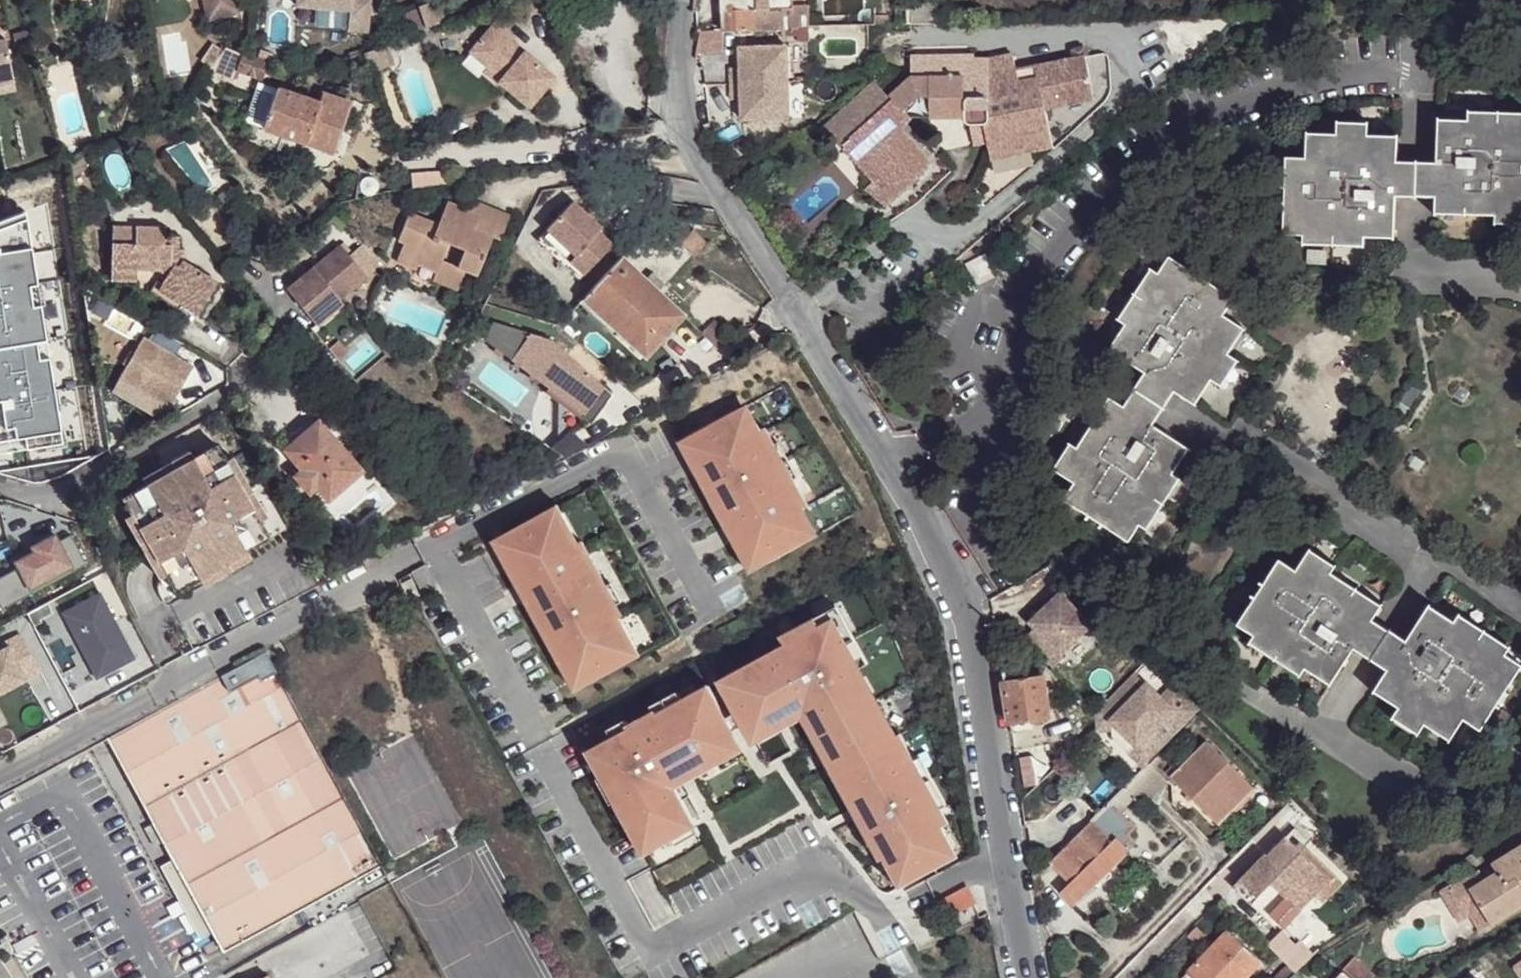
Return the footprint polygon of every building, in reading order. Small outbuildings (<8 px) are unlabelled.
[(203,25),(236,19),(232,0),(199,0),(203,25)] [(293,6),(347,11),(345,31),(365,33),(367,0),(365,0),(294,0),(293,6)] [(721,11),(752,10),(756,10),(756,0),(720,0),(721,11)] [(781,30),(781,9),(792,8),(792,0),(756,0),(756,10),(752,10),(753,31),(762,32),(781,30)] [(438,1),(419,7),(426,28),(445,21),(438,1)] [(811,6),(792,8),(781,9),(781,30),(812,29),(811,6)] [(721,32),(753,31),(752,10),(721,11),(721,32)] [(465,54),(485,71),(499,82),(496,86),(527,111),(553,77),(487,27),(465,54)] [(697,35),(698,53),(723,52),(721,34),(697,35)] [(394,62),(387,43),(359,54),(365,73),(394,62)] [(787,47),(739,48),(740,68),(730,67),(730,83),(788,83),(787,47)] [(262,81),(267,66),(225,52),(209,75),(236,83),(240,74),(262,81)] [(0,59),(0,100),(14,96),(4,58),(0,59)] [(976,59),(914,58),(914,79),(892,100),(878,83),(826,129),(848,154),(857,146),(883,175),(874,183),(866,190),(885,212),(930,171),(931,171),(932,170),(932,169),(932,168),(933,167),(933,166),(933,165),(933,164),(932,163),(931,162),(931,161),(904,130),(899,125),(908,117),(913,122),(915,120),(965,121),(965,122),(965,123),(965,124),(966,126),(967,127),(968,128),(969,129),(970,129),(971,129),(974,148),(988,146),(991,163),(1053,152),(1046,114),(1095,105),(1087,63),(1017,76),(1015,60),(993,62),(976,62),(976,59)] [(499,82),(485,71),(482,76),(496,86),(499,82)] [(788,83),(730,83),(730,100),(741,100),(741,120),(788,119),(788,83)] [(333,154),(349,105),(320,95),(317,104),(293,95),(294,91),(283,87),(281,92),(278,90),(264,130),(333,154)] [(908,117),(899,125),(904,130),(913,122),(908,117)] [(1415,168),(1415,203),(1434,203),(1434,219),(1494,221),(1495,229),(1520,229),(1520,119),(1468,117),(1468,125),(1439,127),(1435,168),(1415,168)] [(1415,203),(1415,168),(1396,166),(1397,141),(1366,139),(1366,126),(1336,128),(1335,139),(1307,139),(1305,163),(1286,164),(1283,240),(1302,241),(1302,250),(1362,252),(1364,243),(1393,243),(1395,202),(1415,203)] [(857,146),(848,154),(874,183),(883,175),(857,146)] [(342,212),(352,218),(358,211),(349,203),(342,212)] [(473,203),(468,213),(480,218),(475,232),(494,240),(499,243),(509,218),(473,203)] [(480,218),(468,213),(449,204),(436,228),(410,216),(396,247),(403,250),(394,268),(415,277),(418,270),(435,279),(441,266),(448,248),(462,255),(455,271),(465,275),(475,279),(494,240),(475,232),(480,218)] [(570,205),(534,244),(577,283),(610,248),(595,234),(598,232),(570,205)] [(690,233),(681,223),(673,231),(673,239),(682,240),(690,233)] [(160,231),(130,230),(130,246),(106,246),(106,271),(132,272),(154,272),(161,281),(154,292),(194,317),(213,285),(178,264),(177,264),(173,269),(166,265),(166,253),(172,253),(172,252),(172,239),(159,239),(160,231)] [(130,246),(130,230),(107,230),(106,246),(130,246)] [(0,241),(0,303),(49,295),(40,235),(0,241)] [(178,252),(172,252),(172,253),(166,253),(166,265),(173,269),(177,264),(178,264),(178,252)] [(313,278),(336,312),(365,293),(343,258),(313,278)] [(620,259),(615,264),(648,295),(653,290),(620,259)] [(964,270),(975,292),(994,282),(983,260),(964,270)] [(1133,396),(1162,413),(1174,395),(1196,409),(1212,383),(1222,389),(1238,364),(1230,358),(1244,333),(1224,318),(1234,301),(1170,260),(1159,277),(1152,273),(1119,323),(1123,330),(1108,354),(1144,378),(1133,396)] [(648,295),(615,264),(585,296),(619,327),(614,333),(615,334),(643,360),(682,318),(653,290),(648,295)] [(455,296),(465,275),(455,271),(441,266),(435,279),(432,286),(455,296)] [(132,285),(132,272),(106,271),(106,285),(132,285)] [(285,296),(311,335),(339,316),(336,312),(313,278),(285,296)] [(585,296),(577,305),(612,338),(615,334),(614,333),(619,327),(585,296)] [(716,320),(701,335),(715,349),(736,338),(716,320)] [(549,345),(489,327),(480,345),(544,392),(545,391),(575,412),(571,418),(581,425),(608,399),(549,345)] [(288,352),(295,346),(287,337),(283,346),(288,352)] [(195,373),(145,343),(122,381),(172,411),(195,373)] [(544,392),(541,396),(571,418),(575,412),(545,391),(544,392)] [(1151,430),(1162,413),(1133,396),(1123,412),(1108,404),(1075,454),(1069,449),(1052,474),(1073,489),(1063,505),(1128,548),(1139,531),(1145,536),(1178,483),(1173,479),(1187,454),(1151,430)] [(742,409),(709,427),(711,431),(690,443),(758,565),(780,553),(782,556),(814,539),(799,513),(810,507),(795,481),(794,480),(789,482),(771,450),(776,447),(775,445),(766,429),(756,435),(742,409)] [(306,474),(321,490),(332,503),(365,475),(321,424),(288,453),(306,474)] [(776,447),(771,450),(789,482),(794,480),(795,481),(800,478),(780,443),(775,445),(776,447)] [(237,480),(243,477),(235,462),(229,464),(222,449),(198,462),(148,489),(124,502),(132,517),(165,581),(174,596),(197,584),(246,558),(270,545),(261,528),(268,525),(261,512),(255,515),(237,480)] [(144,482),(148,489),(198,462),(194,455),(144,482)] [(313,497),(321,490),(306,474),(298,480),(313,497)] [(261,512),(243,477),(237,480),(255,515),(261,512)] [(579,547),(558,508),(525,526),(527,530),(504,543),(583,687),(607,673),(609,677),(642,659),(614,609),(605,593),(609,591),(608,590),(583,545),(579,547)] [(147,591),(165,581),(132,517),(114,526),(147,591)] [(0,576),(0,604),(3,608),(31,592),(29,588),(72,566),(74,570),(87,563),(72,533),(58,540),(55,534),(31,546),(33,552),(15,562),(17,567),(0,576)] [(1370,666),(1389,637),(1373,627),(1381,611),(1331,579),(1334,572),(1309,556),(1294,575),(1278,565),(1236,631),(1253,642),(1249,649),(1299,683),(1305,675),(1330,690),(1354,655),(1370,666)] [(250,565),(246,558),(197,584),(201,590),(250,565)] [(416,594),(408,577),(397,583),(406,599),(416,594)] [(613,587),(608,590),(609,591),(605,593),(614,609),(622,604),(613,587)] [(135,663),(100,596),(60,617),(95,684),(135,663)] [(1033,632),(1023,643),(1052,672),(1063,661),(1060,658),(1089,629),(1058,597),(1028,627),(1033,632)] [(47,606),(26,617),(30,624),(51,614),(47,606)] [(836,606),(814,619),(818,626),(832,618),(846,643),(844,645),(858,670),(867,664),(836,606)] [(1389,637),(1370,666),(1386,676),(1373,698),(1397,714),(1391,723),(1417,740),(1424,731),(1450,746),(1463,727),(1480,736),(1520,674),(1520,672),(1505,662),(1509,654),(1458,621),(1453,628),(1429,612),(1405,647),(1389,637)] [(736,713),(742,725),(748,735),(758,730),(799,708),(809,710),(865,813),(860,815),(869,833),(874,830),(887,855),(891,852),(907,881),(938,864),(936,861),(954,851),(941,826),(947,822),(940,808),(939,807),(936,809),(911,763),(914,762),(913,761),(899,734),(894,736),(858,670),(844,645),(846,643),(832,618),(818,626),(814,619),(794,629),(798,637),(784,644),(716,681),(734,713),(734,714),(736,713)] [(798,637),(794,629),(780,637),(784,644),(798,637)] [(992,632),(994,644),(1006,641),(1003,630),(992,632)] [(0,653),(0,696),(40,675),(19,636),(6,643),(9,649),(0,653)] [(216,951),(376,865),(260,655),(101,743),(216,951)] [(997,670),(1007,727),(1047,721),(1041,680),(1011,685),(1008,668),(997,670)] [(1131,676),(1094,715),(1092,732),(1109,730),(1113,726),(1133,746),(1126,753),(1141,767),(1197,711),(1170,685),(1156,700),(1131,676)] [(613,738),(587,751),(601,776),(602,777),(608,774),(637,828),(631,831),(644,855),(675,838),(676,837),(673,833),(693,823),(675,788),(671,781),(679,777),(677,774),(710,756),(737,742),(731,731),(724,719),(726,719),(725,718),(707,684),(680,699),(656,712),(655,710),(654,711),(629,724),(628,725),(630,728),(613,738)] [(676,691),(651,705),(654,711),(655,710),(656,712),(680,699),(676,691)] [(799,708),(758,730),(764,739),(801,719),(878,860),(882,858),(898,887),(907,881),(891,852),(887,855),(874,830),(869,833),(860,815),(865,813),(809,710),(799,708)] [(734,713),(725,718),(726,719),(724,719),(731,731),(742,725),(736,713),(734,714),(734,713)] [(608,729),(613,738),(630,728),(628,725),(629,724),(626,719),(608,729)] [(1206,743),(1171,780),(1197,805),(1218,825),(1253,788),(1206,743)] [(716,766),(710,756),(677,774),(679,777),(671,781),(675,788),(716,766)] [(913,761),(914,762),(911,763),(936,809),(939,807),(940,808),(945,805),(919,757),(913,761)] [(1155,774),(1145,765),(1122,788),(1112,797),(1124,808),(1132,799),(1152,778),(1155,774)] [(637,828),(608,774),(602,777),(601,776),(598,778),(611,803),(615,801),(631,831),(637,828)] [(1132,830),(1107,803),(1106,804),(1099,812),(1046,865),(1067,885),(1057,895),(1070,908),(1136,842),(1128,833),(1132,830)] [(693,823),(673,833),(676,837),(675,838),(678,844),(699,832),(693,823)] [(1301,888),(1313,900),(1334,879),(1299,846),(1297,849),(1286,841),(1268,860),(1265,857),(1233,890),(1249,906),(1268,886),(1286,903),(1301,888)] [(1473,889),(1494,922),(1520,905),(1520,846),(1494,863),(1500,872),(1473,889)] [(1267,922),(1286,903),(1268,886),(1249,906),(1267,922)] [(1298,915),(1313,900),(1301,888),(1286,903),(1298,915)] [(1494,922),(1473,889),(1461,895),(1484,929),(1494,922)] [(1268,943),(1295,971),(1314,953),(1300,938),(1296,942),(1283,929),(1268,943)] [(1186,974),(1190,977),(1245,977),(1259,964),(1227,933),(1186,974)] [(1343,970),(1351,977),(1374,977),(1377,975),(1357,956),(1343,970)] [(1293,973),(1284,965),(1272,977),(1289,977),(1293,973)]
